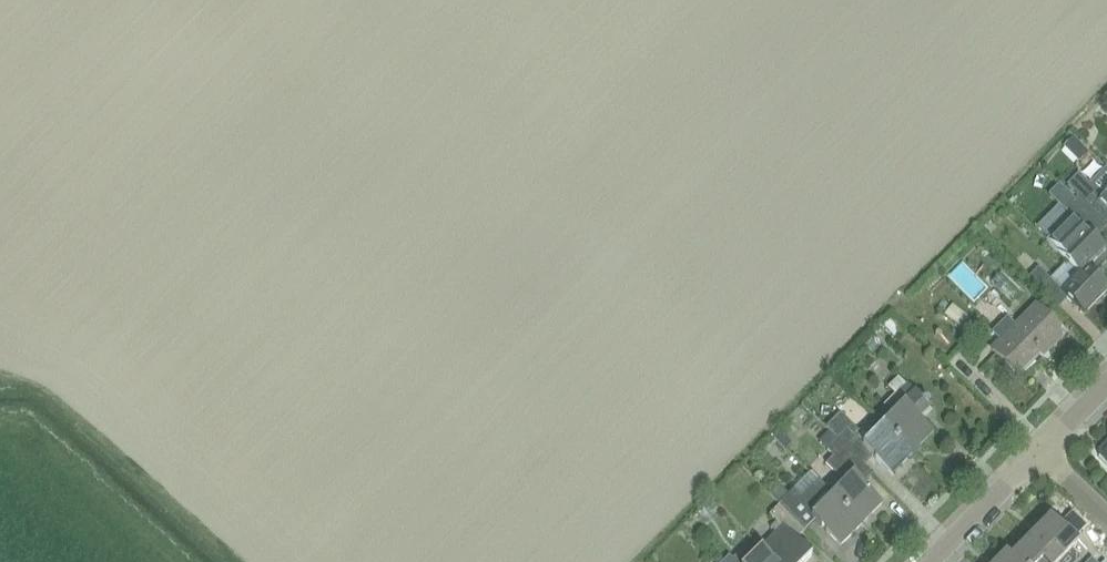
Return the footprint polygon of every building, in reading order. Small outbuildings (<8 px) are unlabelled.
[(1074,138),(1065,148),(1080,163),(1090,154),(1074,138)] [(1098,202),(1093,197),(1086,190),(1075,200),(1091,215),(1100,225),(1106,218),(1106,193),(1098,202)] [(1074,218),(1049,243),(1058,252),(1080,275),(1081,275),(1089,267),(1106,249),(1091,234),(1081,224),(1091,215),(1075,200),(1066,210),(1074,218)] [(1039,289),(1064,313),(1073,303),(1084,314),(1106,291),(1106,285),(1089,267),(1081,275),(1080,275),(1063,292),(1039,268),(1028,278),(1039,289)] [(1047,347),(1050,350),(1065,336),(1036,306),(1015,327),(1007,320),(992,334),(1000,342),(993,349),(1018,375),(1047,347)] [(953,307),(945,317),(960,328),(967,318),(953,307)] [(913,454),(934,433),(915,413),(925,403),(898,377),(888,388),(896,396),(886,406),(894,414),(884,424),(913,454)] [(840,417),(827,429),(837,439),(863,465),(873,456),(892,475),(913,454),(884,424),(871,438),(864,432),(858,432),(856,433),(840,417)] [(783,432),(776,440),(787,450),(794,443),(783,432)] [(854,474),(863,465),(837,439),(827,449),(835,457),(828,464),(846,482),(833,495),(862,524),(883,503),(854,474)] [(1098,451),(1098,457),(1106,466),(1106,442),(1098,451)] [(779,488),(771,496),(780,504),(806,530),(816,520),(841,546),(862,524),(833,495),(819,482),(799,503),(790,494),(788,496),(779,488)] [(806,530),(780,504),(770,515),(776,522),(769,529),(775,534),(762,548),(777,561),(807,561),(814,556),(797,539),(806,530)] [(1074,507),(1066,516),(1072,522),(1078,521),(1084,516),(1074,507)] [(1077,545),(1050,518),(1030,538),(1055,561),(1077,561),(1077,554),(1072,550),(1077,545)] [(1030,538),(1011,557),(1016,561),(1055,561),(1030,538)] [(762,548),(748,561),(777,561),(762,548)] [(1011,557),(1006,552),(996,561),(1016,561),(1011,557)]
